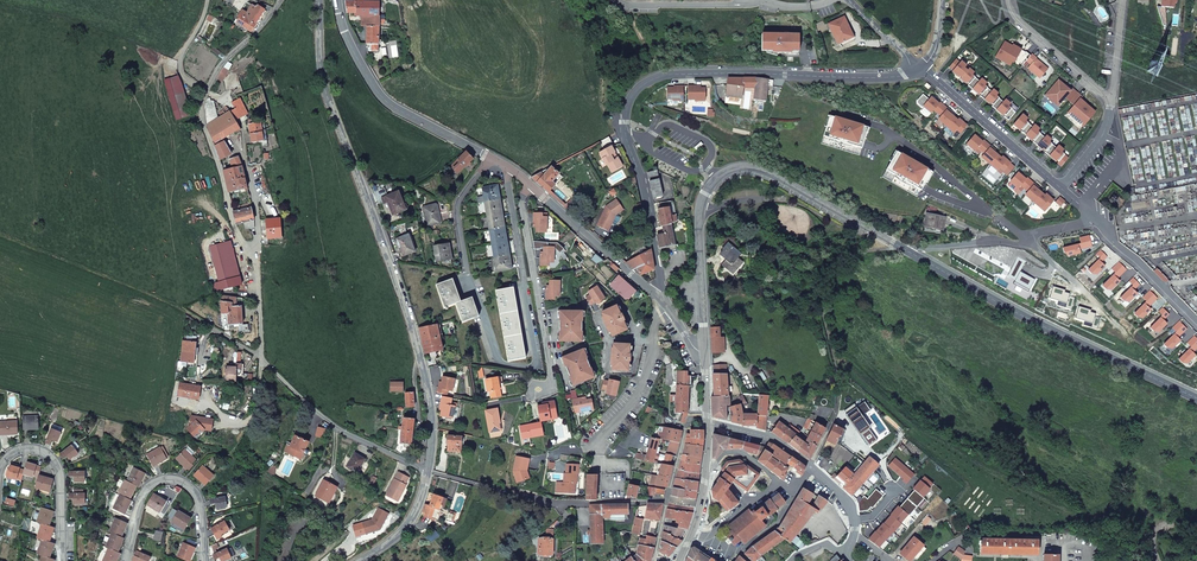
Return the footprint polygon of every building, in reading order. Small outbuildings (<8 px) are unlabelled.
[(347,13),(355,13),(355,15),(360,16),(379,16),(379,2),(364,2),(364,0),(355,0),(355,2),(345,1),(347,13)] [(269,12),(272,7),(262,3),(260,7),(257,5),(256,7),(253,5),(247,13),(243,10),(241,14),(256,23),(263,13),(264,14),(267,11),(269,12)] [(256,23),(241,14),(240,13),(237,18),(239,19),(237,22),(251,32),(256,23)] [(379,16),(360,16),(360,26),(367,26),(379,27),(379,24),(379,21),(379,16)] [(849,31),(850,30),(844,17),(829,25),(835,38),(836,37),(839,43),(852,38),(849,31)] [(379,27),(367,26),(367,44),(366,44),(367,48),(370,48),(370,52),(378,52),(379,27)] [(763,34),(763,50),(774,50),(774,52),(780,52),(780,50),(799,51),(799,34),(763,34)] [(1013,62),(1021,66),(1026,61),(1031,56),(1026,52),(1025,53),(1020,50),(1010,44),(1009,46),(1004,43),(995,56),(1011,65),(1013,62)] [(211,50),(218,56),(221,52),(213,47),(211,50)] [(1037,58),(1032,54),(1031,56),(1026,61),(1031,64),(1028,68),(1040,79),(1048,69),(1036,58),(1037,58)] [(959,74),(962,77),(967,71),(965,68),(967,66),(961,61),(960,62),(956,59),(949,67),(953,70),(952,72),(958,76),(959,74)] [(223,68),(218,77),(223,80),(226,75),(227,75),(229,71),(223,68)] [(967,71),(962,77),(960,79),(965,83),(966,82),(969,84),(968,85),(972,89),(979,81),(972,75),(974,73),(969,68),(967,71)] [(754,88),(753,100),(765,101),(767,85),(772,86),(773,80),(755,78),(728,78),(725,96),(741,98),(742,89),(754,88)] [(980,96),(984,100),(991,91),(985,85),(987,83),(982,78),(979,81),(972,89),(978,94),(979,92),(981,95),(980,96)] [(1070,101),(1077,93),(1072,88),(1070,91),(1058,80),(1047,93),(1052,97),(1050,99),(1058,106),(1065,97),(1070,102),(1070,101)] [(683,101),(683,86),(678,86),(676,88),(674,88),(666,88),(667,99),(678,99),(678,101),(683,101)] [(699,86),(688,86),(688,100),(706,100),(706,88),(701,88),(699,88),(699,86)] [(996,110),(1003,102),(996,96),(998,93),(993,89),(991,91),(984,100),(989,104),(990,103),(993,105),(992,106),(996,110)] [(184,91),(173,95),(178,109),(189,106),(184,91)] [(938,113),(944,106),(937,100),(936,102),(935,100),(931,97),(923,106),(931,113),(934,110),(938,113)] [(248,114),(245,107),(240,98),(232,102),(235,109),(233,110),(239,119),(248,114)] [(1003,102),(996,110),(1002,114),(1003,113),(1005,115),(1004,117),(1008,120),(1016,112),(1009,106),(1011,104),(1006,99),(1003,102)] [(1084,124),(1095,112),(1087,105),(1086,106),(1079,100),(1068,113),(1078,121),(1079,120),(1084,124)] [(205,107),(206,126),(218,119),(215,105),(205,107)] [(950,111),(944,106),(938,113),(941,116),(938,119),(947,126),(954,117),(951,114),(949,113),(950,111)] [(215,146),(224,141),(223,138),(235,131),(236,132),(240,130),(235,121),(229,112),(230,111),(226,107),(225,107),(225,109),(219,112),(222,116),(218,119),(206,126),(215,146)] [(229,112),(235,121),(239,119),(233,110),(230,111),(229,112)] [(1021,131),(1025,135),(1032,127),(1026,121),(1028,118),(1022,114),(1013,124),(1019,129),(1020,128),(1022,130),(1021,131)] [(868,127),(855,123),(843,119),(829,115),(821,143),(860,155),(862,148),(868,127)] [(249,117),(253,143),(264,141),(261,118),(254,119),(254,117),(249,117)] [(954,117),(947,126),(954,133),(957,130),(961,133),(967,126),(960,120),(959,121),(958,120),(954,117)] [(1033,142),(1038,145),(1045,137),(1038,131),(1040,129),(1035,124),(1032,127),(1025,135),(1030,139),(1031,138),(1034,141),(1033,142)] [(974,135),(967,144),(975,151),(978,147),(981,151),(987,144),(981,138),(979,139),(978,138),(974,135)] [(1046,135),(1045,137),(1038,145),(1043,150),(1043,149),(1046,151),(1045,152),(1049,156),(1056,148),(1049,142),(1051,139),(1046,135)] [(615,146),(610,137),(601,141),(605,150),(600,153),(606,164),(608,163),(610,169),(615,166),(616,169),(622,166),(618,158),(616,158),(614,153),(615,153),(612,147),(615,146)] [(229,149),(224,141),(215,146),(218,153),(229,149)] [(994,149),(987,144),(981,151),(985,154),(982,157),(990,164),(998,155),(994,152),(992,151),(994,149)] [(1062,166),(1068,158),(1061,152),(1064,150),(1059,145),(1056,148),(1049,156),(1054,160),(1056,159),(1058,161),(1057,163),(1062,166)] [(231,154),(229,149),(218,153),(220,159),(231,154)] [(474,159),(467,151),(457,160),(460,163),(453,169),(458,174),(474,159)] [(897,151),(882,177),(917,197),(932,172),(920,164),(909,158),(897,151)] [(1001,158),(998,155),(990,164),(998,171),(1001,167),(1004,170),(1010,163),(1004,158),(1003,159),(1001,158)] [(231,169),(233,180),(245,178),(243,167),(239,156),(231,159),(235,168),(231,169)] [(532,180),(548,193),(550,190),(562,177),(551,167),(544,175),(541,173),(530,178),(532,180)] [(223,170),(229,192),(235,191),(233,180),(231,169),(227,170),(223,170)] [(662,195),(657,170),(648,172),(654,199),(656,199),(656,197),(662,195)] [(1018,173),(1010,181),(1018,188),(1021,185),(1025,188),(1031,181),(1024,175),(1023,177),(1021,176),(1018,173)] [(246,191),(248,191),(245,178),(233,180),(235,191),(245,189),(246,191)] [(1031,181),(1025,188),(1028,191),(1025,194),(1034,202),(1041,192),(1038,189),(1036,188),(1037,187),(1031,181)] [(485,202),(500,199),(498,185),(483,188),(485,202)] [(548,193),(563,207),(565,204),(550,190),(548,193)] [(399,191),(382,198),(384,203),(389,202),(394,215),(406,210),(399,191)] [(1048,208),(1054,201),(1047,195),(1046,197),(1045,195),(1041,192),(1034,202),(1041,208),(1044,205),(1048,208)] [(1060,206),(1065,201),(1060,196),(1055,201),(1060,206)] [(503,213),(500,199),(485,202),(488,215),(503,213)] [(563,207),(570,213),(577,206),(570,199),(565,204),(563,207)] [(616,215),(623,210),(616,199),(606,207),(597,226),(608,231),(616,215)] [(234,213),(237,225),(244,223),(254,220),(250,204),(242,206),(243,210),(234,213)] [(436,204),(423,207),(427,226),(441,223),(436,204)] [(663,226),(668,225),(677,221),(676,214),(670,215),(668,207),(659,209),(662,226),(663,226)] [(542,214),(533,214),(533,220),(536,220),(536,227),(536,232),(546,233),(547,211),(542,211),(542,214)] [(928,216),(926,228),(942,231),(945,215),(930,212),(930,216),(928,216)] [(505,226),(503,213),(488,215),(490,229),(505,226)] [(267,220),(268,239),(281,238),(280,219),(267,220)] [(246,229),(255,228),(254,220),(244,223),(246,229)] [(657,235),(660,248),(675,246),(671,224),(668,225),(663,226),(663,233),(657,235)] [(507,240),(505,226),(490,229),(492,243),(507,240)] [(409,234),(397,239),(403,255),(415,251),(409,234)] [(1062,248),(1063,253),(1065,252),(1066,256),(1079,253),(1078,249),(1090,247),(1088,236),(1079,238),(1080,244),(1062,248)] [(593,251),(596,248),(584,238),(582,241),(593,251)] [(510,254),(507,240),(492,243),(495,257),(510,254)] [(231,241),(209,247),(218,281),(240,276),(231,241)] [(732,242),(729,245),(736,251),(740,246),(737,243),(732,242)] [(450,244),(434,247),(437,261),(452,259),(450,244)] [(724,266),(730,271),(734,275),(737,272),(744,264),(739,259),(742,255),(736,251),(729,245),(724,251),(725,252),(722,255),(728,261),(724,266)] [(554,247),(544,247),(544,253),(543,260),(540,260),(540,266),(549,266),(549,263),(553,263),(554,247)] [(654,270),(651,250),(648,252),(646,253),(643,248),(634,252),(637,258),(626,263),(639,274),(640,274),(640,276),(654,270)] [(1093,273),(1096,275),(1104,267),(1101,263),(1106,257),(1099,251),(1096,254),(1100,258),(1088,271),(1091,275),(1093,273)] [(512,268),(510,254),(495,257),(497,271),(512,268)] [(1117,279),(1126,270),(1118,262),(1111,269),(1115,273),(1102,286),(1106,290),(1108,288),(1111,291),(1120,282),(1117,279)] [(1156,268),(1153,271),(1162,280),(1166,281),(1167,280),(1156,268)] [(723,277),(724,283),(733,280),(731,275),(727,272),(723,277)] [(240,276),(218,281),(220,290),(242,285),(240,276)] [(611,285),(628,300),(636,291),(619,276),(611,285)] [(1139,284),(1132,278),(1129,281),(1133,285),(1120,297),(1123,301),(1125,299),(1128,302),(1137,294),(1133,290),(1139,284)] [(437,284),(445,306),(455,303),(461,301),(457,290),(453,279),(437,284)] [(218,281),(210,284),(212,292),(220,290),(218,281)] [(550,286),(550,294),(547,294),(546,300),(555,300),(555,296),(560,296),(560,281),(550,281),(550,286)] [(605,298),(597,286),(589,292),(591,295),(587,298),(592,305),(596,302),(597,304),(598,303),(602,300),(605,298)] [(498,290),(509,360),(526,357),(514,287),(498,290)] [(1157,298),(1149,290),(1142,297),(1146,301),(1133,313),(1136,317),(1138,315),(1141,318),(1150,310),(1147,307),(1157,298)] [(240,298),(220,295),(222,314),(228,313),(229,325),(238,325),(238,334),(249,333),(248,324),(242,324),(240,298)] [(455,303),(462,322),(478,316),(475,307),(472,297),(455,303)] [(613,336),(627,330),(623,321),(624,320),(625,318),(623,317),(622,314),(620,315),(616,306),(602,313),(604,316),(602,317),(610,333),(611,333),(613,336)] [(1168,315),(1161,308),(1155,314),(1160,318),(1149,328),(1153,331),(1154,330),(1157,332),(1166,324),(1162,320),(1168,315)] [(583,311),(561,311),(560,341),(583,341),(583,311)] [(1174,333),(1178,337),(1187,329),(1179,321),(1172,327),(1176,332),(1174,333)] [(423,341),(440,337),(437,324),(419,328),(423,341)] [(720,337),(720,327),(711,327),(712,338),(720,337)] [(1167,347),(1172,348),(1181,340),(1178,337),(1174,333),(1164,344),(1167,347)] [(1193,352),(1196,349),(1196,338),(1194,335),(1187,342),(1191,346),(1189,348),(1193,352)] [(437,351),(431,353),(443,350),(440,337),(423,341),(426,354),(429,353),(430,356),(432,357),(437,356),(438,354),(437,351)] [(712,338),(713,353),(725,352),(724,337),(720,337),(712,338)] [(196,342),(183,341),(181,362),(194,363),(196,342)] [(628,355),(629,345),(614,344),(614,348),(612,348),(611,367),(613,367),(612,371),(628,372),(628,362),(630,362),(630,359),(632,357),(630,355),(628,355)] [(1193,352),(1189,348),(1179,359),(1182,363),(1187,363),(1196,355),(1193,352)] [(563,357),(573,385),(594,377),(584,349),(563,357)] [(227,382),(236,382),(236,375),(240,375),(241,364),(241,352),(237,352),(236,367),(226,367),(225,374),(227,374),(227,382)] [(714,373),(727,374),(727,365),(713,365),(714,373)] [(194,367),(188,366),(186,378),(195,379),(196,367),(194,367)] [(688,372),(686,372),(678,372),(677,399),(689,400),(689,387),(692,387),(693,376),(688,376),(688,372)] [(728,396),(727,374),(714,373),(715,397),(728,396)] [(438,387),(437,393),(447,395),(448,390),(453,391),(455,379),(443,376),(442,381),(441,388),(438,387)] [(492,390),(493,397),(502,396),(499,384),(503,383),(502,376),(486,380),(488,391),(492,390)] [(616,396),(619,382),(615,381),(611,380),(610,380),(609,382),(605,380),(603,389),(607,390),(606,393),(616,396)] [(404,382),(390,382),(390,391),(403,391),(404,382)] [(201,387),(179,383),(177,396),(198,399),(201,387)] [(405,392),(407,407),(415,407),(413,392),(405,392)] [(757,415),(767,416),(768,396),(759,395),(757,414),(757,415)] [(451,405),(453,398),(443,396),(441,403),(443,404),(442,410),(441,416),(453,418),(455,406),(451,405)] [(729,396),(728,396),(715,397),(712,397),(712,417),(727,421),(727,411),(727,407),(728,407),(728,405),(730,405),(729,396)] [(579,402),(578,399),(572,400),(574,408),(577,408),(578,412),(593,409),(591,399),(586,400),(579,402)] [(682,419),(686,421),(688,414),(688,412),(689,400),(677,399),(676,412),(685,413),(682,419)] [(543,405),(538,406),(541,421),(549,419),(549,417),(557,415),(555,401),(543,403),(543,405)] [(857,406),(863,415),(871,409),(865,401),(857,406)] [(846,413),(857,406),(855,403),(844,410),(846,413)] [(731,422),(743,425),(743,414),(742,408),(741,404),(730,407),(729,407),(730,411),(731,412),(731,413),(731,422)] [(870,428),(872,427),(863,415),(857,406),(846,413),(845,414),(860,435),(861,434),(870,428)] [(498,408),(486,410),(490,432),(500,430),(498,419),(500,419),(498,408)] [(757,415),(757,414),(756,414),(743,414),(743,425),(743,426),(757,426),(757,415)] [(766,430),(767,416),(757,415),(757,426),(757,428),(766,430)] [(29,428),(29,430),(34,430),(34,428),(39,427),(38,416),(33,416),(33,417),(23,417),(23,428),(29,428)] [(213,419),(193,416),(192,423),(186,429),(195,439),(204,431),(212,432),(213,419)] [(402,429),(413,430),(415,419),(404,417),(402,429)] [(810,425),(812,420),(809,419),(803,427),(807,429),(808,429),(810,425)] [(11,422),(2,422),(3,433),(8,433),(8,435),(14,434),(14,433),(18,433),(17,421),(11,421),(11,422)] [(788,444),(789,443),(796,436),(797,436),(791,431),(793,428),(790,425),(788,428),(779,421),(772,432),(788,444)] [(523,439),(543,435),(541,422),(530,424),(530,426),(521,428),(523,439)] [(822,436),(826,429),(816,423),(814,427),(811,431),(822,436)] [(844,430),(834,424),(826,440),(835,444),(840,436),(841,436),(844,430)] [(673,442),(678,443),(680,430),(665,427),(662,440),(673,442)] [(61,432),(51,428),(45,443),(50,445),(52,440),(57,442),(61,432)] [(878,440),(870,428),(861,434),(869,445),(878,440)] [(412,445),(413,430),(402,429),(401,443),(412,445)] [(691,438),(704,439),(704,430),(690,430),(690,434),(691,438)] [(817,445),(822,436),(811,431),(808,436),(805,433),(802,436),(806,439),(817,445)] [(685,444),(686,444),(703,446),(704,439),(691,438),(690,434),(687,433),(685,444)] [(726,449),(729,438),(713,434),(713,458),(717,459),(724,449),(726,449)] [(309,442),(295,435),(292,443),(290,442),(289,444),(288,444),(285,450),(300,458),(303,452),(305,449),(309,442)] [(448,450),(461,451),(462,437),(448,436),(447,444),(449,444),(448,450)] [(799,451),(804,443),(800,439),(796,436),(789,443),(799,451)] [(659,439),(652,438),(646,459),(645,461),(653,462),(660,439),(659,439)] [(744,441),(729,438),(726,449),(742,448),(744,441)] [(809,460),(817,445),(806,439),(804,443),(799,451),(809,460)] [(765,447),(744,441),(742,448),(748,452),(760,455),(765,447)] [(678,443),(673,442),(670,452),(677,454),(680,443),(678,443)] [(788,462),(791,456),(773,444),(770,443),(765,450),(772,455),(772,456),(779,462),(780,460),(786,465),(788,462)] [(683,454),(702,457),(703,446),(686,444),(683,454)] [(72,445),(60,454),(63,458),(67,455),(70,459),(78,453),(75,449),(72,445)] [(188,446),(186,449),(189,452),(189,453),(192,456),(195,453),(188,446)] [(157,462),(158,464),(162,462),(162,460),(166,458),(160,447),(155,449),(156,451),(147,455),(152,464),(157,462)] [(179,462),(183,466),(185,464),(188,468),(196,460),(192,456),(189,453),(189,452),(186,449),(185,449),(177,457),(180,460),(179,462)] [(772,455),(765,450),(758,460),(772,471),(779,462),(772,456),(772,455)] [(355,453),(347,466),(357,472),(365,459),(355,453)] [(666,464),(673,466),(676,455),(665,453),(660,453),(658,463),(662,464),(666,464)] [(681,461),(701,464),(702,457),(683,454),(681,461)] [(527,472),(530,458),(517,456),(513,471),(517,482),(530,478),(529,474),(527,474),(527,472)] [(798,461),(791,456),(788,462),(794,466),(798,461)] [(852,495),(878,464),(869,456),(864,462),(854,474),(843,487),(852,495)] [(828,461),(824,457),(819,465),(822,468),(822,467),(827,462),(828,461)] [(902,480),(907,483),(914,474),(895,458),(888,465),(904,478),(902,480)] [(725,472),(732,477),(737,469),(743,462),(739,459),(727,461),(721,470),(725,472)] [(798,460),(798,461),(794,466),(798,469),(797,470),(802,474),(807,467),(798,460)] [(699,473),(701,464),(681,461),(678,469),(699,473)] [(27,462),(25,469),(23,475),(33,478),(33,477),(38,478),(39,476),(39,474),(42,467),(27,462)] [(737,469),(754,482),(757,478),(760,475),(743,462),(737,469)] [(788,468),(779,462),(772,471),(783,480),(788,475),(785,473),(788,468)] [(822,467),(826,471),(831,465),(827,462),(822,467)] [(562,492),(576,493),(576,483),(578,483),(578,474),(579,474),(580,464),(567,463),(566,473),(564,473),(564,482),(562,482),(562,492)] [(274,467),(272,464),(265,470),(271,475),(273,472),(274,467)] [(670,477),(673,466),(666,464),(662,464),(659,475),(670,477)] [(23,475),(25,469),(20,468),(10,465),(6,477),(12,479),(12,478),(22,481),(23,475)] [(203,480),(210,472),(206,469),(207,468),(203,465),(195,474),(199,477),(198,478),(202,481),(203,480)] [(132,472),(128,481),(135,485),(137,486),(140,481),(141,482),(144,477),(142,477),(144,473),(133,467),(131,472),(132,472)] [(836,476),(842,470),(838,467),(830,475),(834,479),(836,476)] [(843,487),(854,474),(845,467),(842,470),(836,476),(843,482),(841,485),(843,487)] [(698,481),(699,473),(678,469),(676,478),(698,481)] [(737,469),(732,477),(730,480),(733,482),(733,481),(747,491),(749,490),(752,486),(754,482),(737,469)] [(75,482),(85,482),(85,472),(69,471),(69,476),(75,477),(75,482)] [(214,476),(210,472),(203,480),(207,484),(214,476)] [(399,493),(402,494),(407,485),(405,484),(409,478),(398,472),(386,495),(396,500),(399,493)] [(718,481),(711,491),(712,497),(718,501),(719,501),(726,510),(729,509),(729,510),(739,502),(728,489),(733,482),(730,480),(732,477),(725,472),(721,478),(720,477),(717,481),(718,481)] [(597,475),(588,474),(587,499),(596,500),(597,475)] [(630,484),(630,481),(625,481),(625,474),(600,474),(601,499),(627,497),(630,484)] [(656,485),(659,475),(652,474),(650,484),(656,485)] [(667,487),(670,477),(659,475),(656,485),(665,486),(667,487)] [(39,476),(38,478),(35,487),(45,490),(45,491),(50,492),(53,481),(49,479),(49,478),(43,476),(43,478),(39,476)] [(915,490),(923,497),(930,488),(929,487),(932,484),(924,476),(913,489),(915,490)] [(697,491),(698,481),(676,478),(673,487),(685,489),(697,491)] [(119,494),(120,494),(129,499),(131,494),(133,495),(135,490),(133,490),(135,485),(128,481),(125,480),(122,485),(123,485),(119,494)] [(337,487),(324,480),(316,495),(327,501),(332,492),(334,493),(337,487)] [(636,497),(639,486),(630,484),(627,497),(630,497),(631,496),(634,497),(636,497)] [(655,488),(649,486),(647,494),(655,495),(656,494),(664,494),(665,489),(655,488)] [(69,487),(69,493),(69,499),(75,499),(75,504),(85,504),(85,493),(83,493),(73,493),(73,490),(73,487),(69,487)] [(685,489),(673,487),(671,495),(683,497),(685,489)] [(775,530),(785,539),(790,543),(796,535),(815,511),(817,513),(819,511),(819,510),(820,511),(828,502),(818,496),(816,500),(812,498),(814,494),(810,491),(803,488),(779,527),(775,530)] [(696,499),(697,491),(685,489),(683,497),(696,499)] [(872,508),(884,495),(876,489),(868,499),(864,496),(858,503),(860,512),(868,510),(871,507),(872,508)] [(907,498),(917,507),(924,498),(923,497),(915,490),(907,498)] [(761,521),(765,527),(772,521),(771,520),(774,518),(772,514),(787,503),(787,502),(779,493),(761,506),(762,507),(767,514),(761,519),(762,520),(761,521)] [(114,508),(123,513),(126,508),(128,509),(130,505),(128,504),(130,500),(129,499),(120,494),(117,499),(118,499),(114,508)] [(161,500),(162,498),(158,495),(157,497),(153,494),(147,505),(151,508),(152,506),(160,511),(166,502),(161,500)] [(436,519),(440,509),(444,498),(434,494),(429,505),(426,504),(423,511),(426,512),(424,515),(436,519)] [(695,502),(696,499),(683,497),(671,495),(669,502),(695,506),(695,502)] [(217,509),(227,507),(225,497),(211,500),(212,504),(216,503),(217,509)] [(907,498),(900,507),(908,514),(910,515),(917,507),(907,498)] [(693,512),(695,506),(669,502),(668,508),(693,512)] [(663,504),(648,503),(646,518),(660,520),(663,504)] [(588,534),(591,534),(591,544),(604,543),(603,515),(629,514),(628,506),(628,504),(590,505),(590,508),(591,530),(588,530),(588,534)] [(901,523),(908,514),(900,507),(898,506),(891,515),(892,515),(901,523)] [(363,522),(367,534),(381,529),(390,513),(379,507),(373,519),(363,522)] [(767,514),(762,507),(755,512),(754,510),(751,512),(749,509),(729,526),(733,530),(726,535),(734,545),(741,540),(745,544),(765,527),(761,521),(762,520),(761,519),(767,514)] [(42,523),(47,525),(49,521),(51,521),(53,516),(51,516),(52,511),(42,508),(39,517),(38,516),(36,521),(42,523)] [(690,522),(693,512),(668,508),(666,519),(666,522),(671,523),(672,519),(676,520),(690,522)] [(457,515),(448,511),(447,516),(457,521),(458,520),(459,518),(457,515)] [(186,517),(187,515),(183,513),(182,514),(178,512),(171,522),(176,525),(176,524),(185,529),(190,520),(186,517)] [(893,532),(894,532),(901,523),(892,515),(884,524),(893,532)] [(926,515),(921,521),(924,524),(929,518),(926,515)] [(124,533),(126,528),(124,527),(126,523),(116,518),(112,527),(111,526),(109,531),(113,533),(120,536),(122,532),(124,533)] [(633,532),(640,534),(644,519),(636,518),(633,532)] [(690,522),(676,520),(676,522),(678,524),(678,526),(687,530),(690,522)] [(230,530),(225,521),(211,528),(218,539),(223,536),(222,534),(230,530)] [(53,527),(47,525),(42,523),(39,533),(38,533),(37,538),(43,540),(48,541),(50,536),(51,537),(53,532),(51,532),(53,527)] [(885,540),(886,540),(893,532),(884,524),(884,523),(876,532),(885,540)] [(687,530),(678,526),(677,528),(670,526),(665,525),(664,531),(682,540),(687,531),(687,530)] [(775,530),(753,546),(761,555),(785,539),(775,530)] [(662,541),(676,547),(682,540),(664,531),(662,541)] [(876,532),(869,540),(879,547),(885,540),(876,532)] [(120,536),(113,533),(109,542),(108,541),(106,547),(109,548),(116,551),(118,547),(120,548),(122,543),(120,542),(123,537),(120,536)] [(638,545),(654,548),(656,536),(645,534),(644,538),(640,537),(638,545)] [(790,543),(799,549),(808,546),(796,535),(790,543)] [(900,553),(909,560),(923,545),(913,537),(900,553)] [(553,539),(539,539),(538,555),(553,555),(553,539)] [(981,553),(1037,554),(1038,540),(982,539),(981,553)] [(48,541),(43,540),(40,549),(39,548),(37,554),(43,556),(48,557),(50,553),(51,553),(53,548),(51,548),(53,543),(48,541)] [(669,557),(676,547),(662,541),(659,552),(669,557)] [(194,553),(192,552),(194,547),(184,543),(180,552),(180,551),(177,556),(188,560),(190,557),(192,557),(194,553)] [(654,548),(638,545),(636,555),(647,560),(651,560),(654,548)] [(132,560),(149,560),(150,557),(139,552),(142,547),(139,546),(132,560)] [(753,546),(751,547),(745,553),(753,560),(757,560),(762,556),(761,555),(753,546)] [(693,559),(694,558),(699,550),(694,547),(691,548),(688,556),(693,559)] [(954,553),(962,559),(964,555),(965,551),(958,547),(954,553)] [(109,548),(105,557),(104,557),(102,560),(117,560),(119,558),(116,557),(119,552),(116,551),(109,548)] [(228,549),(214,555),(216,560),(220,558),(222,560),(225,560),(232,558),(231,557),(228,549)] [(699,560),(709,560),(711,558),(699,550),(694,558),(697,560),(699,560)] [(480,552),(476,555),(477,558),(475,559),(477,560),(478,560),(484,558),(480,552)]
